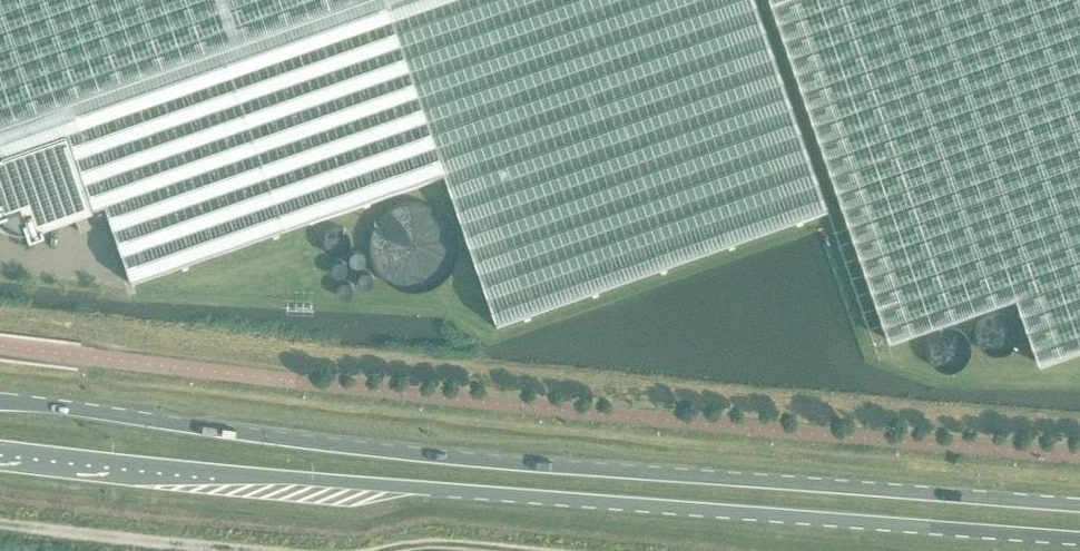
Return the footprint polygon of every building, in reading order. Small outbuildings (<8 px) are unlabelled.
[(1,151),(78,124),(104,201),(134,286),(446,177),(499,328),(830,213),(755,0),(0,0),(0,148),(1,151)] [(888,338),(1015,294),(1038,361),(1079,347),(1079,0),(770,0),(888,338)] [(104,201),(78,124),(1,151),(0,152),(0,211),(1,211),(3,215),(20,223),(24,222),(27,230),(28,234),(43,228),(41,223),(104,201)]
